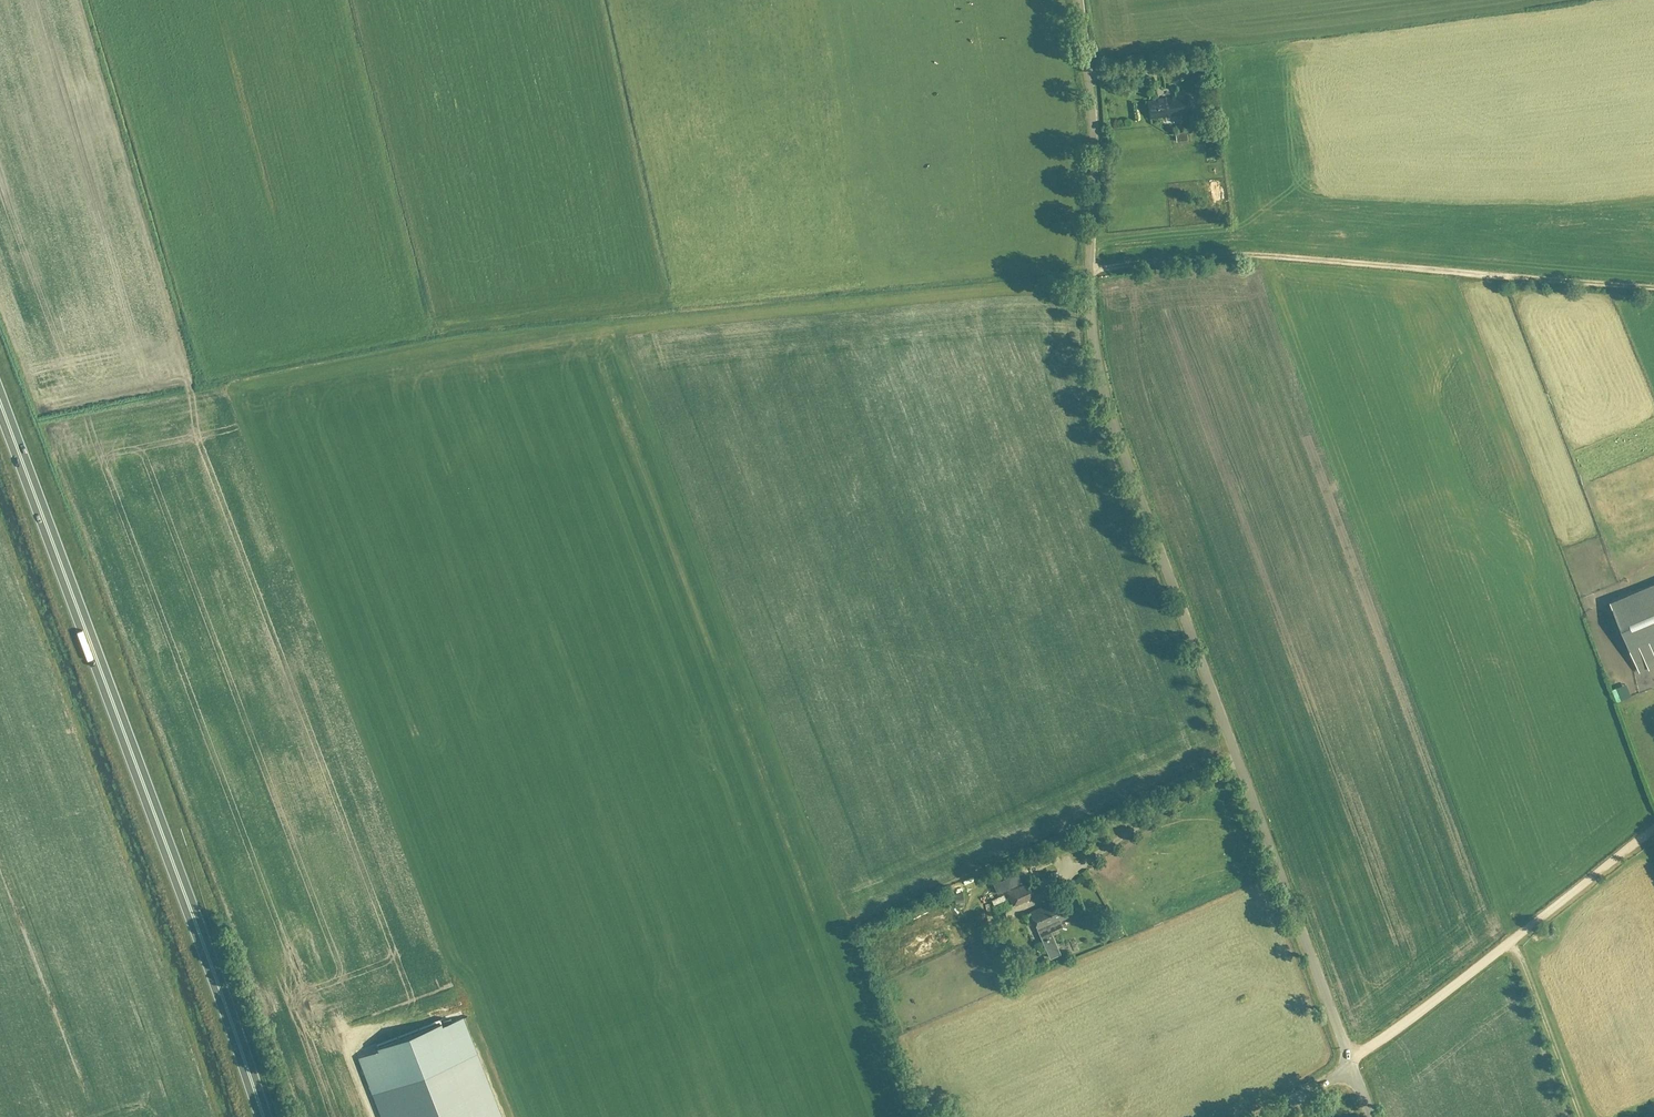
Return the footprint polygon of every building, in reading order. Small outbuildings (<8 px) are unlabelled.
[(1209,92),(1198,94),(1202,118),(1213,116),(1209,92)] [(1188,95),(1148,101),(1151,119),(1191,112),(1188,95)] [(1611,603),(1639,671),(1653,664),(1653,585),(1611,603)] [(1031,882),(1007,893),(1012,905),(1036,895),(1031,882)] [(964,902),(963,893),(954,895),(956,904),(964,902)] [(1042,907),(1030,912),(1038,930),(1046,927),(1049,932),(1062,926),(1060,921),(1065,919),(1057,900),(1047,904),(1048,906),(1043,908),(1042,907)] [(1060,954),(1053,938),(1049,939),(1049,938),(1046,939),(1046,940),(1043,942),(1050,958),(1060,954)] [(1004,955),(1009,952),(1004,943),(1000,945),(1004,955)] [(463,1018),(445,1026),(442,1018),(376,1044),(379,1051),(358,1059),(381,1116),(502,1116),(463,1018)]
